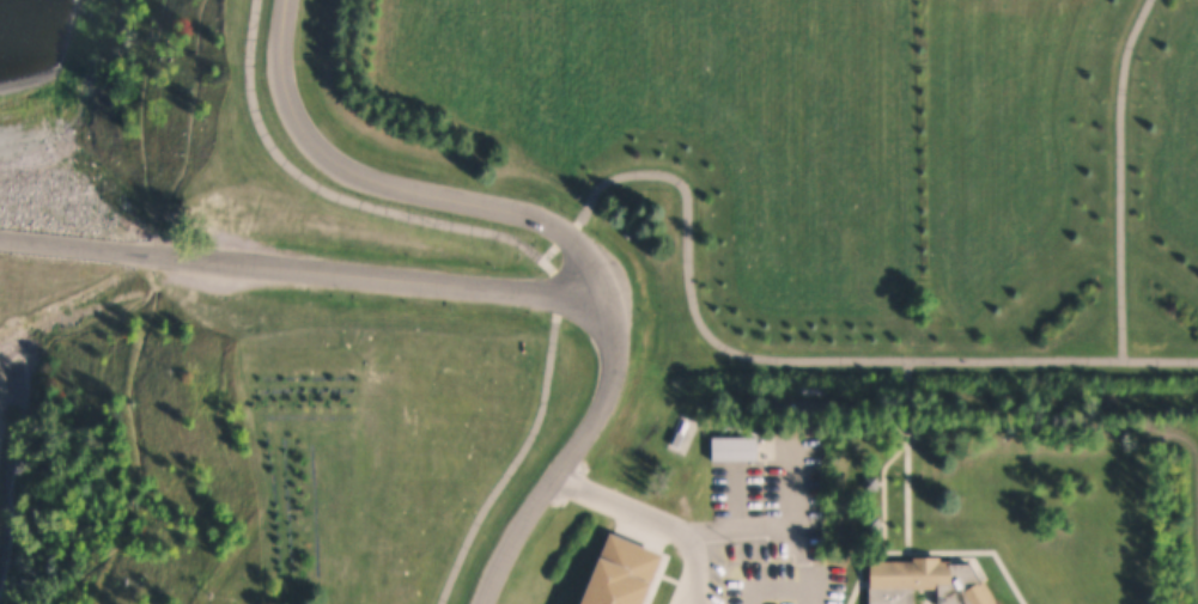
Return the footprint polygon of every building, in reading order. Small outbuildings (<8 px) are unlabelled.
[(712,437),(759,437),(759,460),(712,460),(712,437)] [(661,554),(642,603),(582,603),(609,533),(661,554)] [(973,561),(999,603),(943,603),(943,587),(917,587),(917,603),(873,603),(872,562),(917,561),(916,557),(943,557),(943,561),(973,561)]
